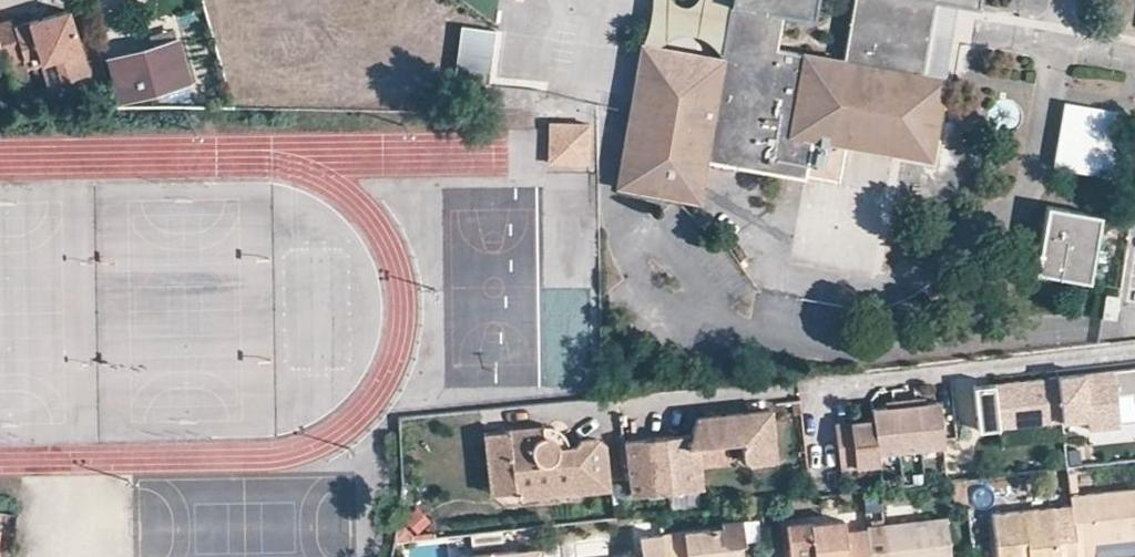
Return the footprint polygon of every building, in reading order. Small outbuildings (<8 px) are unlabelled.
[(927,35),(933,0),(729,0),(719,57),(639,44),(633,73),(614,186),(623,188),(698,201),(705,159),(801,177),(807,140),(930,160),(945,76),(920,70),(927,35)] [(68,17),(15,35),(13,27),(0,31),(0,47),(7,71),(38,61),(41,71),(55,66),(62,89),(88,81),(68,17)] [(456,79),(490,83),(497,31),(463,26),(456,79)] [(119,100),(185,81),(172,38),(106,59),(119,100)] [(1121,112),(1062,101),(1051,168),(1109,178),(1121,112)] [(584,127),(546,126),(545,165),(583,166),(584,127)] [(1045,206),(1034,271),(1084,280),(1095,215),(1045,206)] [(1116,295),(1103,293),(1099,317),(1112,319),(1116,295)] [(1118,424),(1111,370),(988,384),(992,425),(1037,420),(1087,414),(1089,428),(1118,424)] [(988,384),(973,386),(977,427),(992,425),(988,384)] [(881,398),(882,404),(915,402),(915,394),(881,398)] [(871,454),(890,452),(915,449),(938,447),(937,436),(933,400),(915,402),(882,404),(866,407),(866,416),(858,416),(845,418),(850,465),(871,462),(871,454)] [(762,460),(758,408),(715,412),(715,420),(705,420),(705,413),(688,415),(679,434),(655,437),(662,493),(692,489),(689,464),(688,446),(729,441),(731,460),(737,462),(762,460)] [(705,413),(705,420),(715,420),(715,412),(705,413)] [(1089,428),(1087,414),(1037,420),(1039,434),(1089,428)] [(556,438),(548,431),(546,430),(544,429),(539,428),(531,428),(532,431),(533,440),(534,440),(536,440),(537,440),(539,441),(540,441),(541,442),(542,442),(543,443),(544,444),(545,445),(546,447),(547,448),(548,451),(548,452),(560,451),(558,443),(556,438)] [(594,446),(587,441),(571,444),(566,450),(560,451),(548,452),(548,451),(547,448),(546,447),(545,445),(544,444),(543,443),(542,442),(541,442),(540,441),(539,441),(537,440),(536,440),(534,440),(533,440),(532,431),(496,435),(503,496),(510,502),(599,490),(594,446)] [(503,496),(496,435),(472,438),(480,500),(503,496)] [(662,493),(655,437),(630,441),(630,440),(616,442),(623,497),(662,493)] [(688,446),(689,464),(731,460),(729,441),(688,446)] [(1067,496),(1069,510),(1074,556),(1093,556),(1092,539),(1134,534),(1134,488),(1067,496)] [(1069,510),(989,519),(994,556),(1074,556),(1069,510)] [(943,515),(864,524),(864,529),(867,556),(948,556),(943,515)] [(720,527),(658,534),(660,556),(738,556),(737,542),(741,542),(738,519),(719,521),(720,527)] [(864,529),(843,532),(842,519),(809,523),(809,520),(784,523),(788,556),(867,556),(864,529)] [(637,556),(660,556),(658,534),(634,537),(637,556)] [(1092,539),(1093,556),(1134,552),(1134,534),(1092,539)] [(536,546),(456,554),(456,556),(537,556),(536,546)]
